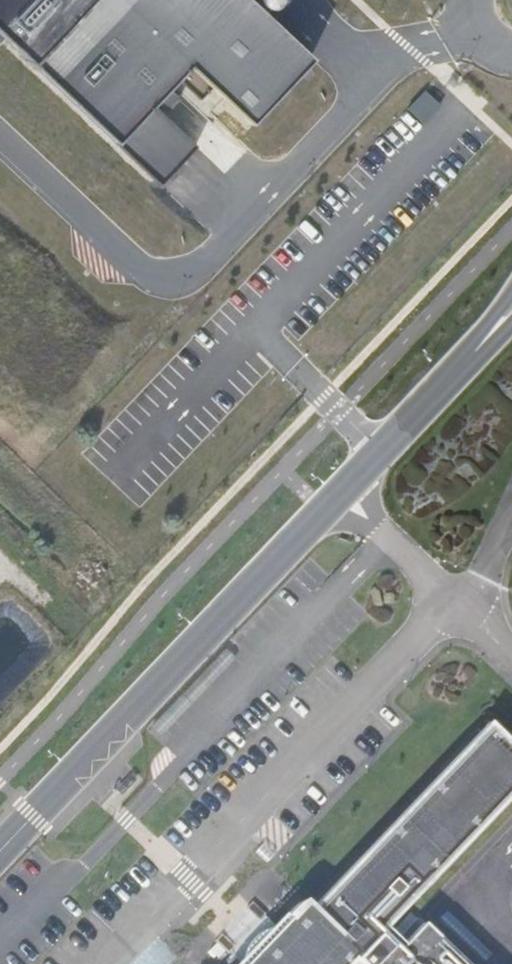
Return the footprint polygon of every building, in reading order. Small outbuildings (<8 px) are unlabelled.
[(163,184),(200,146),(172,120),(154,103),(157,99),(169,87),(175,81),(193,98),(208,82),(250,122),(312,56),(253,0),(0,0),(0,34),(163,184)] [(182,99),(169,87),(157,99),(170,112),(182,99)] [(410,107),(426,122),(443,103),(427,88),(410,107)] [(511,746),(492,729),(315,915),(304,907),(249,963),(464,963),(426,927),(401,952),(385,939),(507,810),(511,804),(511,745),(511,746)]
